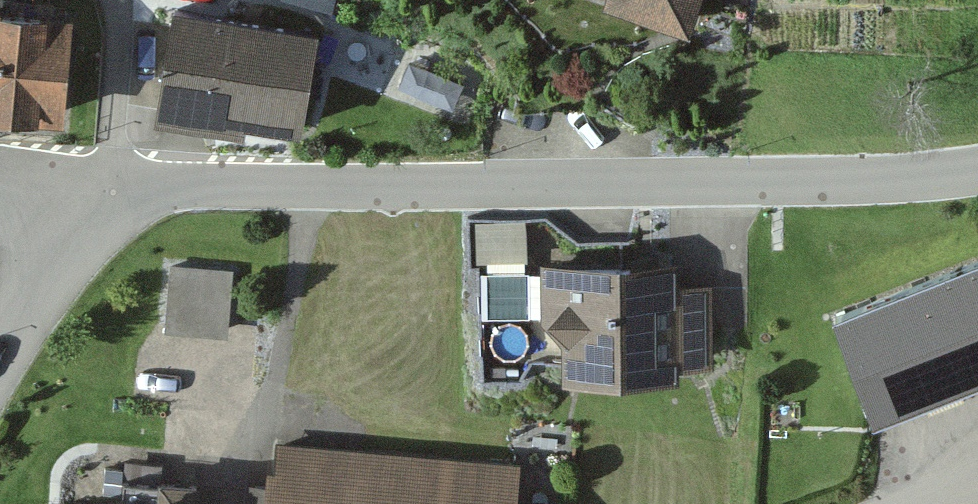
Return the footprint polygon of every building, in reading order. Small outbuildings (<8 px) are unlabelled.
[(179,0),(172,0),(153,106),(244,122),(246,108),(302,117),(318,25),(179,0)] [(317,11),(321,0),(283,0),(317,11)] [(688,20),(695,0),(630,0),(688,20)] [(0,1),(0,105),(65,110),(74,7),(0,1)] [(526,217),(473,221),(476,258),(528,255),(526,217)] [(834,307),(875,412),(977,372),(977,251),(834,307)] [(676,259),(543,261),(544,318),(562,334),(563,368),(678,366),(677,353),(677,279),(676,259)] [(235,268),(174,262),(167,326),(228,333),(235,268)] [(713,278),(677,279),(677,353),(714,353),(713,278)] [(278,440),(276,461),(268,460),(266,483),(248,481),(246,503),(519,503),(522,461),(278,440)] [(65,487),(64,503),(201,503),(203,476),(142,470),(140,494),(65,487)]
